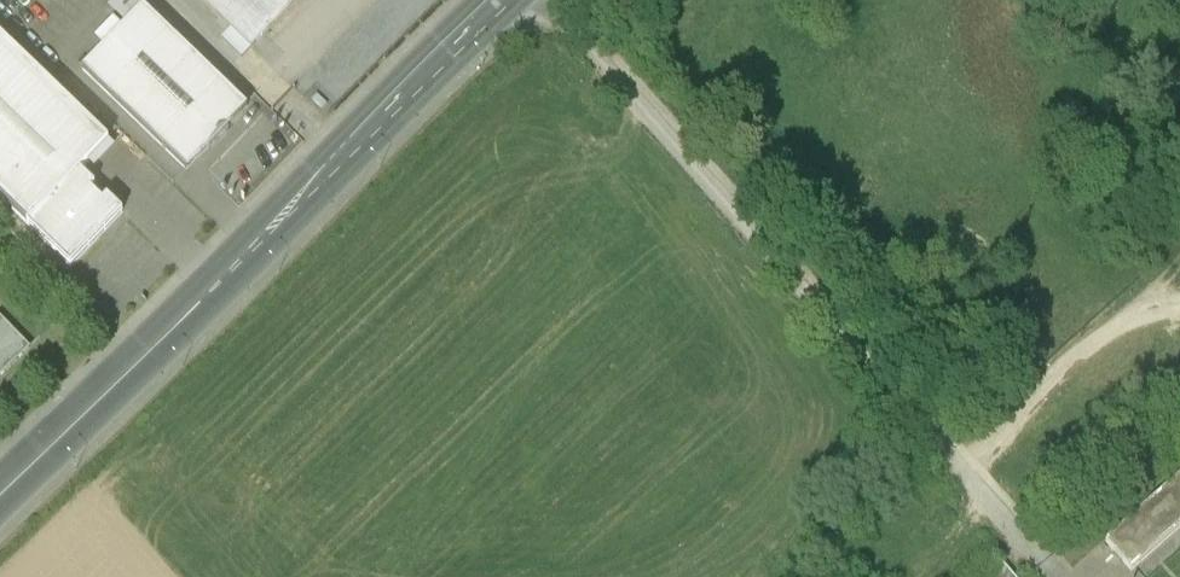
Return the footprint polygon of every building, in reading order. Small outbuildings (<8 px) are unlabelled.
[(82,70),(187,171),(248,109),(143,8),(148,3),(145,0),(114,0),(108,7),(126,25),(122,29),(113,21),(94,40),(103,49),(82,70)] [(231,29),(251,49),(298,0),(201,0),(231,29)] [(241,59),(251,49),(231,29),(220,39),(241,59)] [(71,267),(123,214),(107,198),(103,203),(91,191),(95,187),(80,172),(109,143),(0,37),(0,198),(71,267)] [(30,349),(0,318),(0,378),(30,349)] [(1130,565),(1179,520),(1179,473),(1106,538),(1130,565)]
